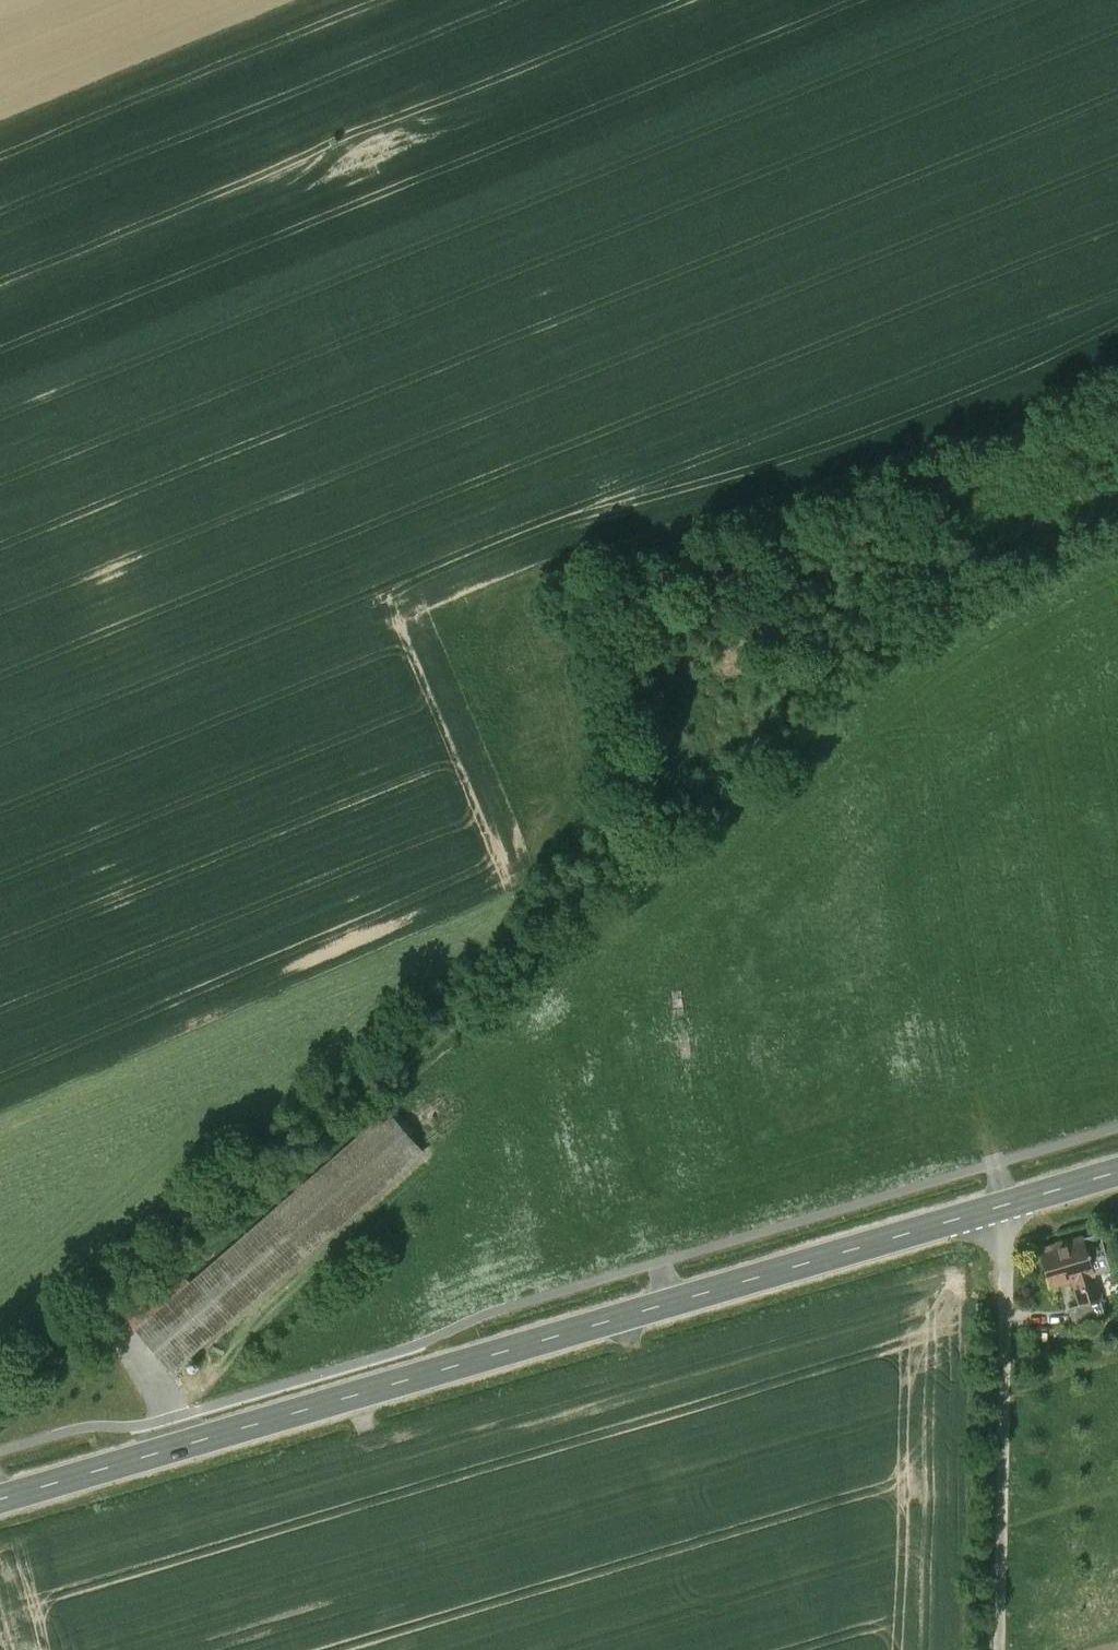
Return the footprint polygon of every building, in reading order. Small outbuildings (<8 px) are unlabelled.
[(190,1286),(179,1273),(128,1318),(173,1370),(194,1352),(423,1152),(388,1112),(190,1286)] [(1100,1233),(1041,1251),(1051,1286),(1073,1280),(1080,1305),(1080,1306),(1101,1300),(1102,1300),(1095,1274),(1111,1269),(1100,1233)] [(1080,1306),(1080,1305),(1070,1308),(1075,1326),(1106,1317),(1101,1300),(1080,1306)]
